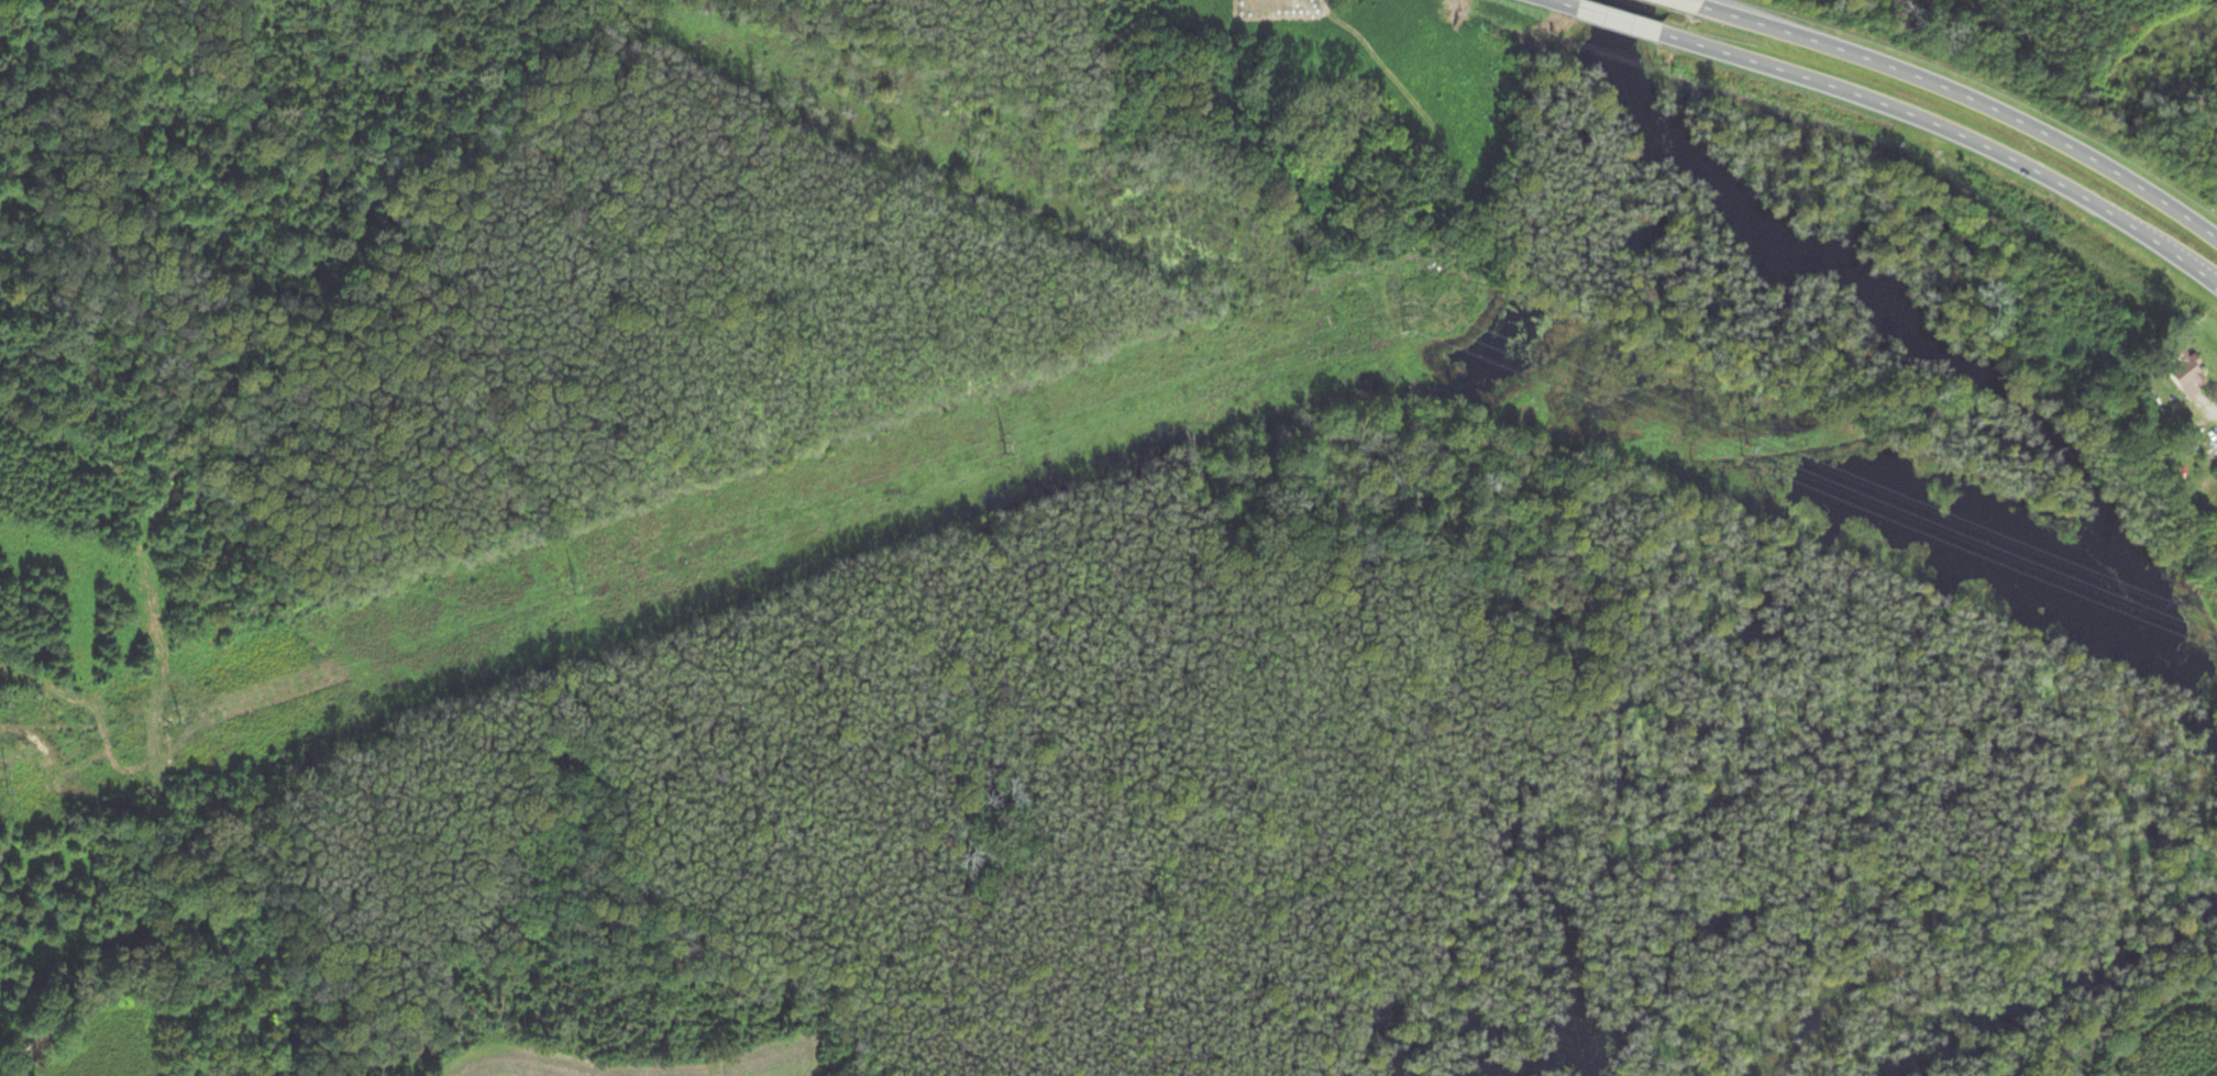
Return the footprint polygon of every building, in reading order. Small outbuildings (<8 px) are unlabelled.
[(2212,383),(2192,357),(2170,373),(2190,400),(2212,383)]
